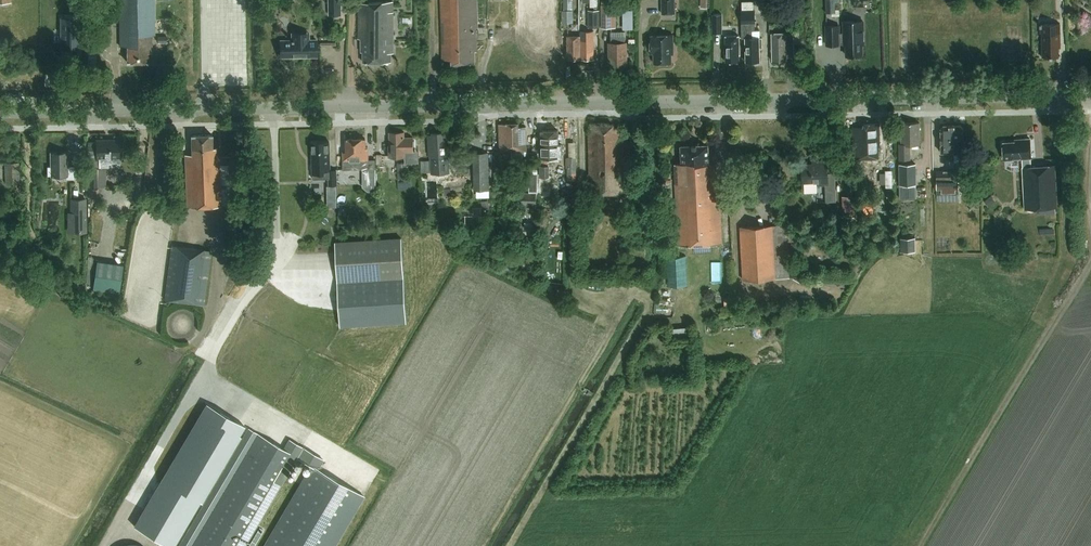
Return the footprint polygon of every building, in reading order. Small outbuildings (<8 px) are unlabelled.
[(167,36),(164,36),(164,30),(155,30),(155,0),(120,0),(120,46),(127,46),(127,52),(128,52),(128,62),(148,62),(148,52),(152,52),(152,42),(167,42),(167,36)] [(341,0),(330,0),(330,15),(341,14),(341,0)] [(443,60),(453,59),(453,64),(476,63),(475,49),(477,49),(477,35),(480,35),(479,0),(441,0),(443,60)] [(564,9),(573,8),(573,0),(564,0),(564,9)] [(662,14),(676,13),(676,0),(662,0),(662,14)] [(827,13),(836,13),(836,3),(840,3),(840,0),(826,0),(827,13)] [(1065,0),(1056,0),(1056,12),(1066,12),(1065,0)] [(396,55),(394,1),(359,3),(361,40),(363,40),(364,54),(366,54),(366,65),(393,64),(393,55),(396,55)] [(754,10),(754,1),(743,1),(743,11),(741,11),(742,38),(746,38),(746,61),(760,61),(760,47),(763,47),(762,37),(760,38),(760,30),(755,30),(755,10),(754,10)] [(82,18),(91,18),(91,3),(82,3),(82,18)] [(616,27),(617,4),(602,4),(601,27),(616,27)] [(573,9),(562,10),(562,23),(573,22),(573,9)] [(625,9),(625,28),(636,28),(636,9),(625,9)] [(600,10),(589,10),(588,27),(600,27),(600,10)] [(723,32),(723,14),(713,14),(714,32),(723,32)] [(79,54),(79,20),(62,21),(62,54),(79,54)] [(1061,47),(1060,23),(1041,24),(1041,34),(1042,34),(1043,57),(1059,57),(1059,47),(1061,47)] [(740,61),(739,35),(742,35),(741,24),(736,24),(736,31),(727,31),(727,36),(726,36),(726,62),(740,61)] [(839,25),(826,25),(827,45),(839,45),(839,43),(844,42),(844,44),(846,44),(847,55),(863,55),(862,43),(864,43),(864,24),(844,24),(844,32),(839,32),(839,25)] [(281,40),(281,57),(317,56),(317,40),(306,40),(306,32),(293,33),(293,39),(291,39),(291,40),(281,40)] [(787,57),(795,57),(794,32),(772,33),(773,61),(787,61),(787,57)] [(672,63),(672,46),(674,46),(674,34),(654,35),(654,36),(652,36),(652,53),(654,52),(655,63),(672,63)] [(581,59),(581,35),(567,35),(568,59),(581,59)] [(581,35),(581,59),(594,58),(594,35),(581,35)] [(624,37),(610,37),(610,43),(609,43),(609,65),(628,65),(627,42),(624,42),(624,37)] [(920,143),(919,121),(901,121),(902,143),(899,143),(900,159),(911,159),(910,144),(920,143)] [(878,141),(880,141),(879,122),(864,122),(864,126),(852,126),(854,157),(878,156),(878,141)] [(510,161),(510,151),(509,151),(508,123),(500,124),(501,162),(510,161)] [(509,151),(510,151),(527,151),(526,126),(519,127),(519,123),(508,123),(509,151)] [(624,157),(630,157),(630,152),(625,152),(624,137),(621,138),(621,128),(614,128),(614,124),(592,124),(593,132),(589,132),(590,193),(625,192),(624,157)] [(964,127),(961,124),(943,124),(941,128),(941,153),(955,153),(955,162),(964,161),(964,152),(965,153),(964,127)] [(549,157),(562,157),(562,144),(559,144),(558,130),(542,130),(542,157),(543,157),(543,161),(540,161),(541,176),(549,176),(549,157)] [(415,152),(414,137),(404,137),(404,132),(391,133),(391,146),(389,146),(390,156),(405,156),(405,152),(415,152)] [(446,146),(445,132),(433,132),(433,135),(428,135),(429,155),(431,155),(432,174),(451,172),(450,154),(451,154),(451,146),(446,146)] [(187,207),(221,206),(220,162),(225,162),(232,162),(232,155),(218,156),(218,147),(213,147),(212,133),(192,134),(192,153),(185,153),(187,207)] [(1023,140),(1015,140),(1015,142),(1002,142),(1003,160),(1006,160),(1006,161),(1007,162),(1012,162),(1013,161),(1013,160),(1024,159),(1025,208),(1058,206),(1057,164),(1033,165),(1033,156),(1032,137),(1023,137),(1023,140)] [(376,187),(376,186),(375,159),(368,159),(368,151),(365,151),(365,138),(346,138),(346,151),(343,152),(344,169),(363,169),(363,176),(365,176),(365,187),(376,187)] [(120,167),(119,139),(96,139),(96,141),(88,141),(88,155),(89,155),(88,186),(106,186),(105,168),(120,167)] [(336,169),(330,170),(329,141),(312,142),(313,173),(325,173),(325,170),(329,170),(329,185),(337,185),(336,169)] [(679,245),(722,243),(719,163),(709,164),(709,144),(681,145),(682,163),(675,164),(679,245)] [(472,153),(473,164),(474,190),(490,190),(489,163),(489,152),(472,153)] [(67,179),(75,178),(75,166),(68,166),(68,153),(51,153),(52,166),(48,166),(48,175),(67,175),(67,179)] [(568,157),(568,172),(576,172),(576,157),(569,157),(568,157)] [(421,160),(422,169),(430,169),(430,160),(421,160)] [(826,201),(837,201),(836,173),(829,173),(828,160),(820,160),(820,163),(802,164),(803,182),(818,182),(818,185),(825,185),(826,201)] [(408,178),(407,163),(398,164),(399,179),(408,178)] [(900,164),(900,184),(916,184),(916,163),(900,164)] [(15,183),(15,168),(6,168),(6,183),(15,183)] [(937,193),(959,193),(959,170),(937,170),(937,193)] [(503,190),(503,184),(498,184),(498,224),(516,224),(516,190),(503,190)] [(537,192),(522,192),(522,204),(530,204),(530,211),(536,211),(537,192)] [(858,216),(857,195),(843,196),(843,217),(858,216)] [(990,197),(985,201),(989,206),(994,202),(990,197)] [(88,232),(87,198),(71,198),(71,212),(68,212),(69,233),(88,232)] [(743,279),(791,277),(787,224),(740,227),(743,279)] [(402,238),(336,242),(341,326),(407,322),(402,238)] [(916,251),(916,238),(901,238),(901,251),(916,251)] [(211,250),(171,245),(165,300),(205,305),(211,250)] [(669,286),(688,285),(686,255),(667,256),(669,286)] [(120,299),(125,271),(99,267),(94,295),(120,299)] [(673,327),(673,335),(690,335),(690,326),(673,327)] [(245,426),(207,403),(135,526),(169,545),(174,545),(245,426)] [(256,431),(253,435),(256,437),(192,545),(246,545),(298,457),(304,447),(289,439),(284,447),(256,431)] [(364,496),(332,477),(319,469),(324,459),(304,447),(298,457),(312,465),(265,545),(335,545),(364,496)]
